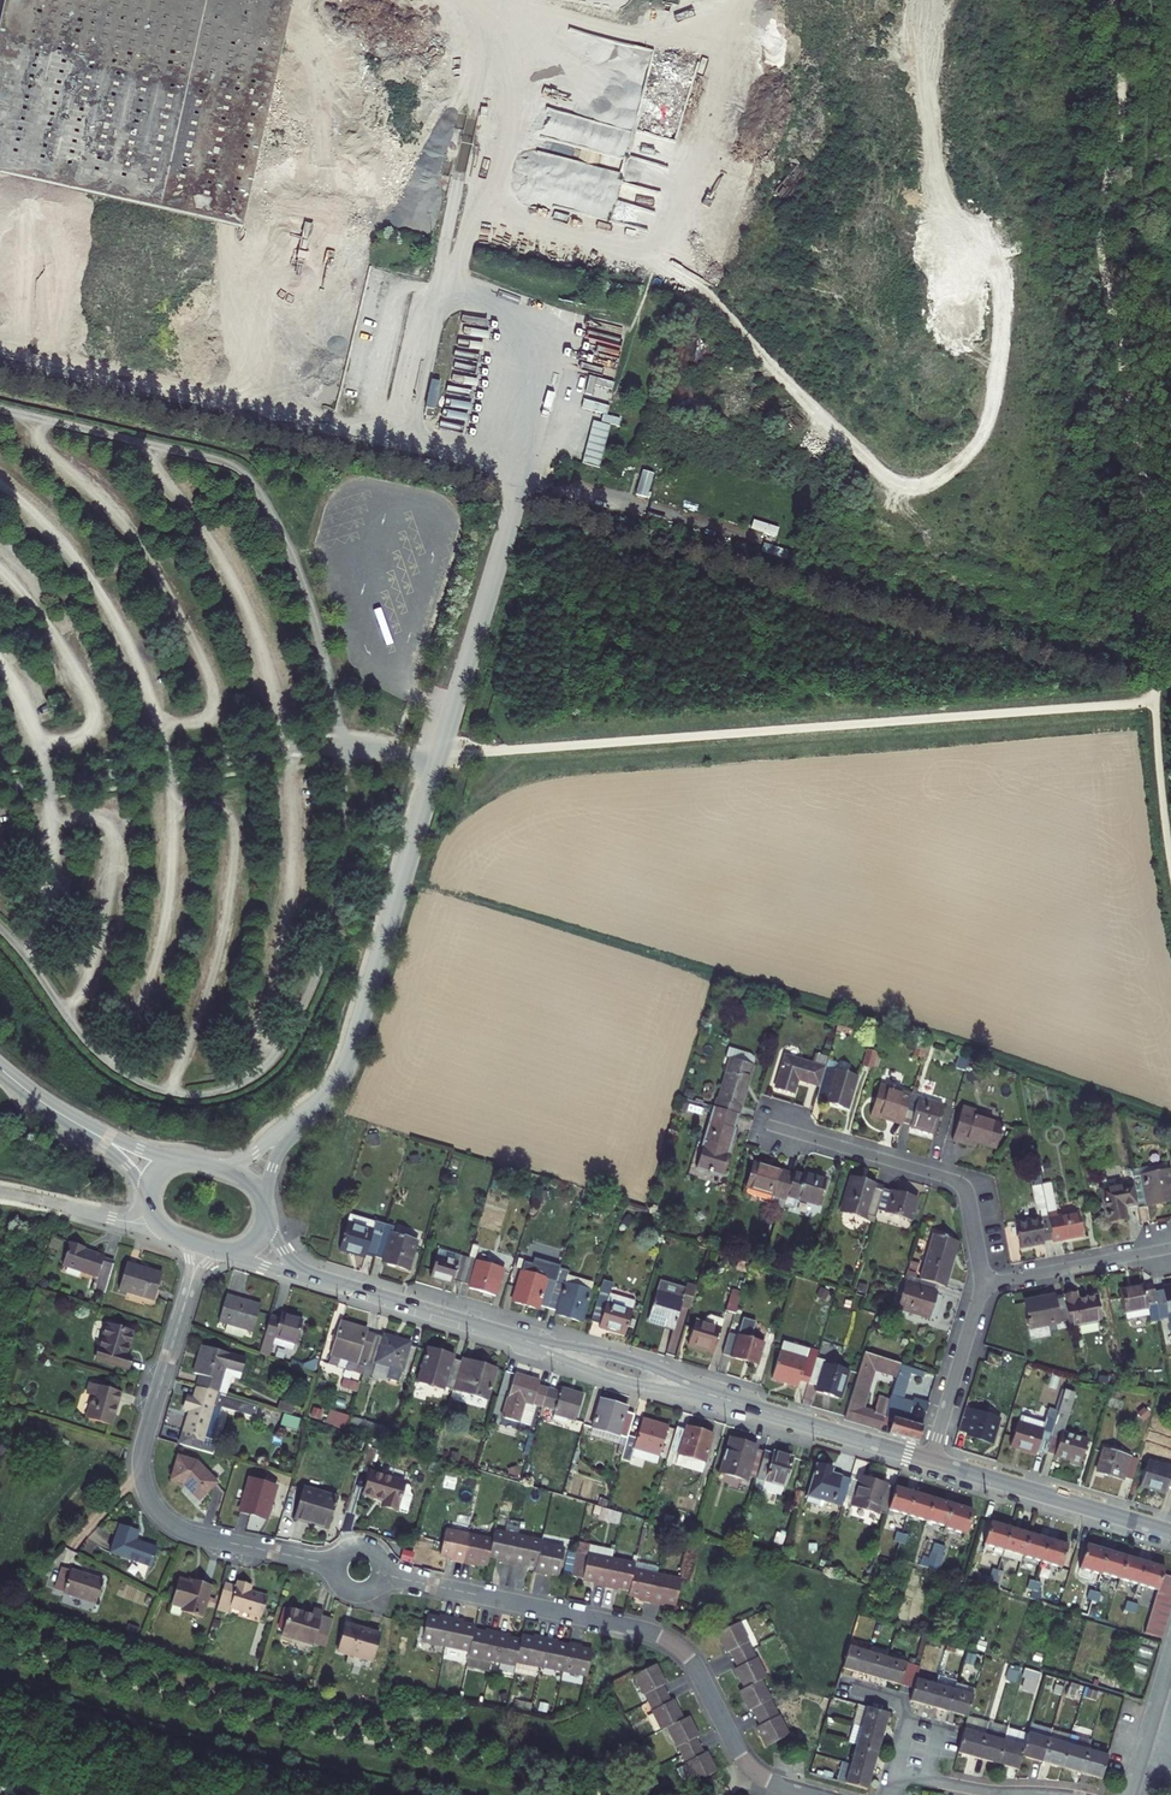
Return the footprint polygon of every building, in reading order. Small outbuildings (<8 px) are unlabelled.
[(47,98),(73,0),(0,0),(0,84),(47,98)] [(83,0),(73,0),(47,98),(5,244),(15,246),(83,0)] [(127,0),(83,0),(15,246),(226,294),(283,42),(127,0)] [(157,0),(127,0),(283,42),(285,34),(157,0)] [(285,34),(293,0),(157,0),(285,34)] [(5,244),(47,98),(0,84),(0,243),(5,244)] [(591,336),(588,347),(619,356),(622,345),(591,336)] [(589,376),(584,394),(609,400),(613,382),(589,376)] [(580,409),(607,416),(609,406),(583,399),(580,409)] [(593,420),(580,462),(598,467),(611,425),(593,420)] [(646,498),(654,473),(642,470),(634,494),(646,498)] [(862,1062),(871,1066),(876,1050),(866,1047),(862,1062)] [(818,1086),(824,1067),(784,1054),(774,1087),(794,1093),(798,1080),(818,1086)] [(737,1115),(739,1116),(754,1064),(727,1055),(724,1065),(728,1066),(715,1108),(737,1115)] [(818,1086),(815,1096),(825,1099),(824,1101),(847,1108),(857,1077),(824,1067),(818,1086)] [(911,1094),(880,1085),(871,1116),(893,1122),(894,1119),(903,1121),(911,1094)] [(920,1097),(911,1094),(903,1121),(912,1124),(911,1127),(935,1135),(944,1107),(919,1100),(920,1097)] [(732,1129),(737,1115),(715,1108),(696,1170),(722,1178),(730,1155),(727,1154),(735,1130),(732,1129)] [(975,1117),(976,1112),(963,1108),(953,1140),(964,1143),(965,1140),(995,1149),(1002,1125),(975,1117)] [(786,1197),(792,1176),(753,1165),(746,1188),(786,1200),(786,1197)] [(803,1177),(793,1174),(792,1176),(786,1197),(819,1207),(827,1180),(804,1173),(803,1177)] [(1137,1180),(1138,1186),(1141,1207),(1142,1211),(1170,1206),(1170,1174),(1137,1180)] [(874,1220),(877,1211),(883,1190),(852,1180),(843,1211),(874,1220)] [(1051,1216),(1055,1239),(1064,1237),(1064,1240),(1085,1237),(1080,1211),(1060,1214),(1055,1182),(1045,1184),(1050,1211),(1051,1216)] [(1046,1240),(1055,1239),(1051,1216),(1050,1211),(1045,1184),(1035,1185),(1041,1218),(1018,1222),(1022,1248),(1046,1243),(1046,1240)] [(1141,1207),(1138,1186),(1106,1192),(1112,1225),(1131,1222),(1128,1209),(1141,1207)] [(883,1190),(877,1211),(912,1222),(919,1200),(883,1190)] [(486,1203),(479,1224),(499,1231),(506,1209),(486,1203)] [(366,1252),(375,1255),(384,1223),(350,1213),(340,1248),(350,1251),(365,1256),(366,1252)] [(395,1225),(385,1222),(384,1223),(375,1255),(385,1257),(384,1261),(395,1264),(409,1268),(418,1239),(393,1232),(395,1225)] [(935,1238),(922,1282),(941,1287),(946,1289),(955,1260),(952,1259),(956,1244),(935,1238)] [(112,1276),(118,1256),(91,1248),(86,1247),(87,1243),(73,1239),(67,1263),(112,1276)] [(442,1242),(432,1276),(444,1279),(453,1282),(454,1278),(462,1281),(469,1257),(461,1254),(463,1249),(442,1242)] [(503,1267),(469,1257),(462,1281),(471,1284),(470,1287),(481,1290),(495,1294),(503,1267)] [(144,1264),(129,1260),(121,1286),(158,1297),(166,1271),(144,1264)] [(555,1281),(547,1306),(556,1309),(555,1312),(569,1317),(581,1320),(591,1290),(564,1282),(567,1273),(568,1269),(559,1266),(556,1279),(555,1281)] [(555,1281),(556,1279),(522,1269),(512,1300),(526,1304),(538,1308),(539,1304),(547,1306),(555,1281)] [(567,1273),(564,1282),(591,1290),(593,1281),(567,1273)] [(941,1287),(922,1282),(910,1278),(900,1312),(931,1321),(941,1287)] [(603,1280),(591,1320),(600,1322),(599,1326),(626,1334),(636,1301),(609,1293),(612,1282),(603,1280)] [(690,1308),(696,1287),(685,1284),(684,1289),(667,1284),(664,1293),(656,1290),(651,1309),(648,1320),(661,1324),(664,1325),(674,1328),(680,1306),(690,1308)] [(724,1309),(735,1312),(742,1291),(731,1287),(724,1309)] [(1156,1294),(1154,1288),(1147,1290),(1146,1287),(1122,1292),(1126,1314),(1158,1308),(1156,1294)] [(1156,1294),(1158,1308),(1161,1322),(1170,1320),(1170,1287),(1165,1288),(1166,1292),(1156,1294)] [(236,1295),(227,1293),(219,1321),(227,1323),(252,1330),(260,1303),(252,1300),(251,1303),(244,1301),(235,1298),(236,1295)] [(1078,1293),(1064,1296),(1065,1299),(1069,1323),(1070,1329),(1102,1323),(1098,1297),(1079,1300),(1078,1293)] [(1031,1330),(1069,1323),(1065,1299),(1057,1300),(1056,1296),(1026,1301),(1031,1330)] [(268,1319),(259,1352),(269,1356),(272,1345),(292,1351),(294,1343),(296,1344),(302,1320),(294,1318),(281,1314),(279,1322),(268,1319)] [(714,1350),(724,1318),(711,1315),(708,1317),(706,1323),(696,1320),(690,1343),(702,1346),(714,1350)] [(109,1322),(99,1357),(131,1366),(134,1356),(129,1354),(136,1330),(109,1322)] [(227,1323),(226,1329),(251,1336),(252,1330),(227,1323)] [(363,1375),(374,1336),(366,1334),(367,1330),(350,1325),(341,1323),(329,1365),(363,1375)] [(764,1344),(729,1333),(723,1354),(741,1359),(758,1364),(764,1344)] [(363,1375),(361,1381),(367,1382),(368,1377),(389,1383),(389,1380),(398,1382),(409,1342),(392,1337),(384,1335),(383,1339),(374,1336),(363,1375)] [(784,1343),(781,1353),(807,1360),(809,1350),(784,1343)] [(197,1388),(217,1394),(225,1367),(244,1373),(246,1363),(228,1358),(229,1356),(202,1348),(194,1374),(200,1376),(197,1388)] [(437,1352),(428,1349),(419,1381),(452,1391),(460,1363),(452,1360),(453,1356),(437,1352)] [(801,1381),(809,1383),(815,1363),(816,1361),(818,1353),(809,1350),(807,1360),(781,1353),(773,1378),(788,1383),(799,1386),(801,1381)] [(874,1374),(899,1382),(903,1369),(864,1358),(846,1419),(867,1425),(885,1430),(889,1417),(864,1410),(874,1374)] [(470,1366),(460,1363),(452,1391),(486,1401),(495,1368),(479,1364),(471,1361),(470,1366)] [(850,1371),(816,1361),(815,1363),(809,1383),(809,1384),(817,1386),(816,1392),(829,1396),(842,1400),(850,1371)] [(524,1405),(539,1409),(545,1390),(539,1388),(540,1385),(527,1381),(514,1377),(502,1421),(518,1425),(524,1405)] [(125,1390),(94,1381),(91,1393),(96,1394),(90,1416),(115,1423),(125,1390)] [(217,1394),(197,1388),(193,1400),(186,1399),(183,1411),(189,1413),(183,1433),(204,1439),(214,1406),(220,1408),(224,1396),(217,1394)] [(559,1395),(545,1390),(539,1409),(554,1413),(553,1417),(574,1423),(582,1397),(571,1393),(561,1391),(559,1395)] [(1078,1393),(1069,1390),(1061,1416),(1050,1453),(1069,1459),(1077,1462),(1075,1465),(1085,1468),(1093,1443),(1065,1434),(1078,1393)] [(911,1424),(926,1429),(933,1403),(920,1399),(919,1402),(895,1395),(889,1417),(897,1420),(898,1415),(912,1420),(911,1424)] [(589,1430),(624,1440),(626,1436),(632,1416),(622,1413),(624,1408),(609,1403),(597,1400),(589,1430)] [(214,1406),(204,1439),(212,1441),(222,1409),(220,1408),(214,1406)] [(30,1411),(17,1408),(14,1417),(28,1421),(30,1411)] [(1004,1418),(969,1408),(963,1429),(973,1432),(972,1435),(985,1439),(997,1443),(1004,1418)] [(383,1440),(387,1429),(329,1410),(325,1421),(383,1440)] [(1041,1451),(1050,1453),(1061,1416),(1053,1414),(1050,1421),(1026,1414),(1023,1422),(1020,1422),(1013,1445),(1027,1450),(1040,1454),(1041,1451)] [(897,1420),(892,1435),(921,1444),(926,1429),(911,1424),(912,1420),(898,1415),(897,1420)] [(636,1439),(626,1436),(624,1440),(619,1461),(629,1464),(631,1458),(633,1450),(659,1457),(667,1427),(656,1424),(642,1420),(636,1439)] [(697,1430),(688,1427),(686,1432),(678,1429),(668,1464),(676,1467),(678,1459),(704,1466),(713,1435),(697,1430)] [(741,1443),(729,1440),(719,1475),(744,1482),(754,1447),(741,1443)] [(633,1450),(631,1458),(656,1465),(659,1457),(633,1450)] [(762,1455),(755,1482),(762,1484),(781,1489),(790,1458),(782,1456),(773,1453),(772,1457),(762,1455)] [(1136,1483),(1142,1463),(1107,1453),(1101,1475),(1114,1479),(1126,1482),(1127,1480),(1136,1483)] [(197,1464),(180,1459),(173,1482),(190,1487),(193,1490),(191,1492),(201,1501),(218,1484),(197,1464)] [(678,1459),(676,1467),(702,1474),(704,1466),(678,1459)] [(1151,1465),(1143,1489),(1158,1493),(1170,1497),(1170,1495),(1170,1471),(1151,1465)] [(840,1509),(849,1482),(832,1476),(833,1472),(827,1470),(816,1467),(807,1499),(824,1504),(840,1509)] [(403,1485),(370,1476),(363,1497),(383,1502),(381,1508),(395,1512),(396,1510),(405,1512),(411,1489),(403,1487),(403,1485)] [(275,1489),(248,1481),(238,1513),(266,1521),(275,1489)] [(896,1491),(892,1490),(878,1486),(861,1481),(852,1510),(879,1518),(880,1512),(886,1514),(889,1515),(890,1511),(896,1491)] [(755,1482),(752,1489),(760,1491),(762,1484),(755,1482)] [(760,1491),(759,1493),(778,1498),(781,1489),(762,1484),(760,1491)] [(337,1499),(302,1490),(294,1520),(328,1530),(337,1499)] [(973,1514),(896,1491),(890,1511),(967,1535),(973,1514)] [(824,1504),(807,1499),(804,1505),(823,1511),(824,1504)] [(594,1508),(592,1519),(618,1524),(620,1512),(594,1508)] [(140,1529),(122,1523),(112,1550),(151,1564),(158,1544),(138,1537),(140,1529)] [(1007,1553),(1013,1533),(994,1527),(988,1547),(1007,1553)] [(494,1540),(447,1529),(441,1553),(454,1556),(453,1559),(476,1564),(477,1561),(489,1563),(491,1554),(503,1557),(503,1560),(525,1565),(526,1562),(538,1565),(537,1571),(549,1573),(549,1570),(561,1573),(566,1548),(543,1543),(543,1541),(496,1531),(494,1540)] [(1022,1536),(1013,1533),(1007,1553),(1004,1560),(1023,1566),(1025,1560),(1031,1539),(1022,1536)] [(1068,1551),(1031,1539),(1025,1560),(1062,1571),(1068,1551)] [(930,1557),(922,1556),(921,1567),(942,1570),(944,1545),(931,1543),(930,1557)] [(591,1545),(589,1554),(602,1557),(612,1559),(614,1550),(591,1545)] [(1161,1596),(1165,1581),(1167,1576),(1089,1550),(1087,1555),(1078,1552),(1073,1569),(1082,1571),(1079,1581),(1100,1587),(1103,1578),(1121,1584),(1117,1595),(1137,1601),(1140,1589),(1161,1596)] [(637,1564),(602,1557),(589,1554),(579,1551),(573,1575),(595,1580),(594,1584),(618,1590),(619,1586),(632,1588),(630,1595),(641,1598),(640,1601),(665,1606),(666,1602),(677,1605),(679,1592),(682,1580),(659,1575),(661,1566),(637,1561),(637,1564)] [(569,1574),(575,1555),(569,1553),(563,1573),(569,1574)] [(105,1579),(64,1566),(57,1587),(87,1598),(86,1603),(94,1606),(96,1600),(98,1601),(105,1579)] [(998,1588),(1002,1572),(992,1569),(988,1585),(998,1588)] [(212,1582),(193,1577),(192,1581),(180,1577),(173,1602),(185,1605),(183,1609),(202,1615),(212,1582)] [(238,1585),(225,1581),(218,1608),(230,1611),(232,1606),(263,1615),(269,1594),(252,1589),(254,1584),(240,1580),(238,1585)] [(1161,1596),(1147,1639),(1163,1645),(1170,1619),(1170,1583),(1165,1581),(1161,1596)] [(282,1633),(314,1642),(322,1614),(324,1611),(314,1608),(312,1614),(290,1607),(282,1633)] [(333,1618),(322,1614),(314,1642),(325,1646),(333,1618)] [(439,1622),(428,1620),(422,1644),(469,1654),(466,1669),(490,1674),(492,1664),(515,1669),(517,1664),(586,1679),(591,1655),(579,1652),(580,1648),(569,1646),(568,1650),(556,1648),(557,1644),(534,1639),(533,1642),(522,1639),(521,1644),(509,1642),(509,1638),(486,1634),(486,1637),(473,1634),(474,1630),(462,1627),(463,1624),(440,1619),(439,1622)] [(338,1650),(359,1656),(367,1628),(347,1622),(338,1650)] [(741,1624),(719,1635),(728,1654),(731,1652),(740,1669),(737,1670),(747,1690),(743,1692),(752,1712),(756,1711),(764,1727),(761,1729),(770,1746),(792,1736),(765,1681),(768,1680),(741,1624)] [(380,1632),(367,1628),(359,1656),(372,1660),(380,1632)] [(851,1642),(844,1667),(912,1689),(920,1664),(851,1642)] [(693,1783),(717,1771),(718,1770),(709,1752),(706,1754),(698,1737),(700,1736),(690,1715),(684,1718),(674,1699),(671,1701),(662,1684),(665,1683),(655,1663),(634,1674),(662,1730),(669,1726),(689,1767),(680,1771),(685,1779),(693,1783)] [(920,1664),(912,1689),(914,1689),(910,1701),(968,1719),(978,1689),(960,1683),(957,1691),(938,1684),(941,1675),(921,1668),(922,1665),(920,1664)] [(1038,1680),(1027,1676),(1022,1691),(1033,1695),(1038,1680)] [(894,1715),(861,1705),(860,1708),(893,1718),(894,1715)] [(893,1718),(860,1708),(850,1741),(846,1740),(840,1760),(852,1764),(847,1783),(871,1790),(893,1718)] [(1091,1745),(1071,1739),(1068,1749),(1047,1742),(1028,1736),(1028,1737),(1007,1730),(1002,1742),(983,1736),(987,1724),(970,1719),(959,1754),(1016,1772),(1020,1760),(1099,1785),(1107,1761),(1088,1755),(1091,1745)] [(987,1724),(983,1736),(1002,1742),(1007,1730),(987,1724)] [(1068,1749),(1071,1739),(1050,1732),(1047,1742),(1068,1749)]
